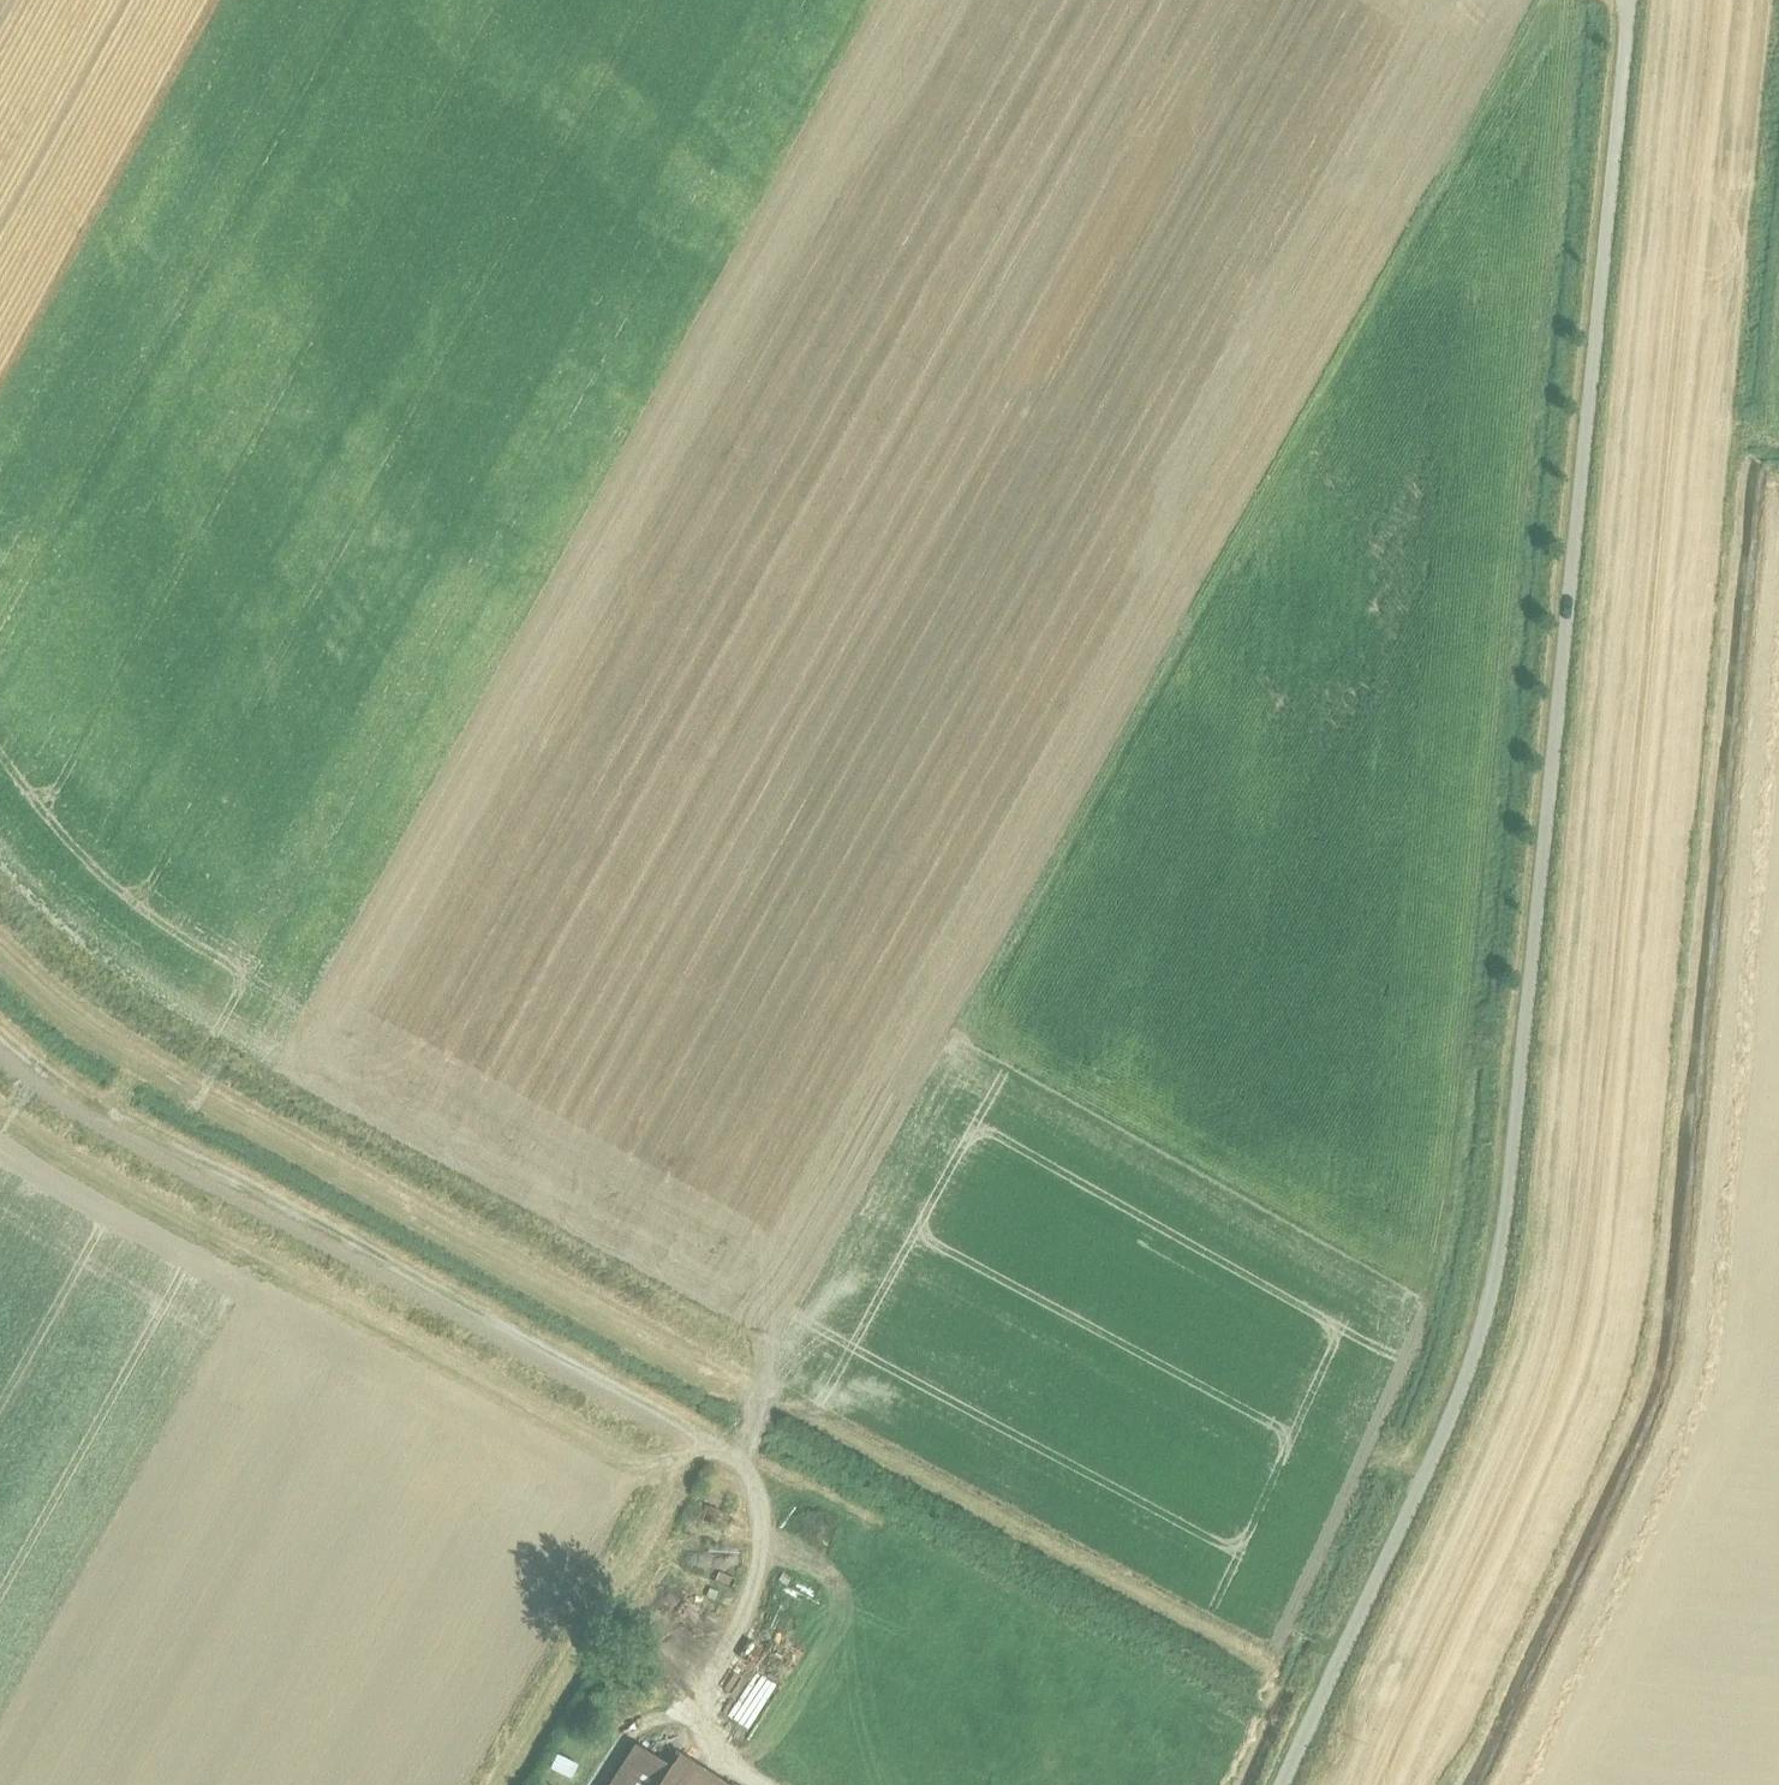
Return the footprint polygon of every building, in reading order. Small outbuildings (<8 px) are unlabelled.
[(752,1729),(784,1685),(761,1668),(755,1677),(741,1666),(719,1695),(737,1708),(732,1715),(752,1729)] [(674,1770),(636,1745),(610,1784),(722,1784),(682,1759),(674,1770)]
